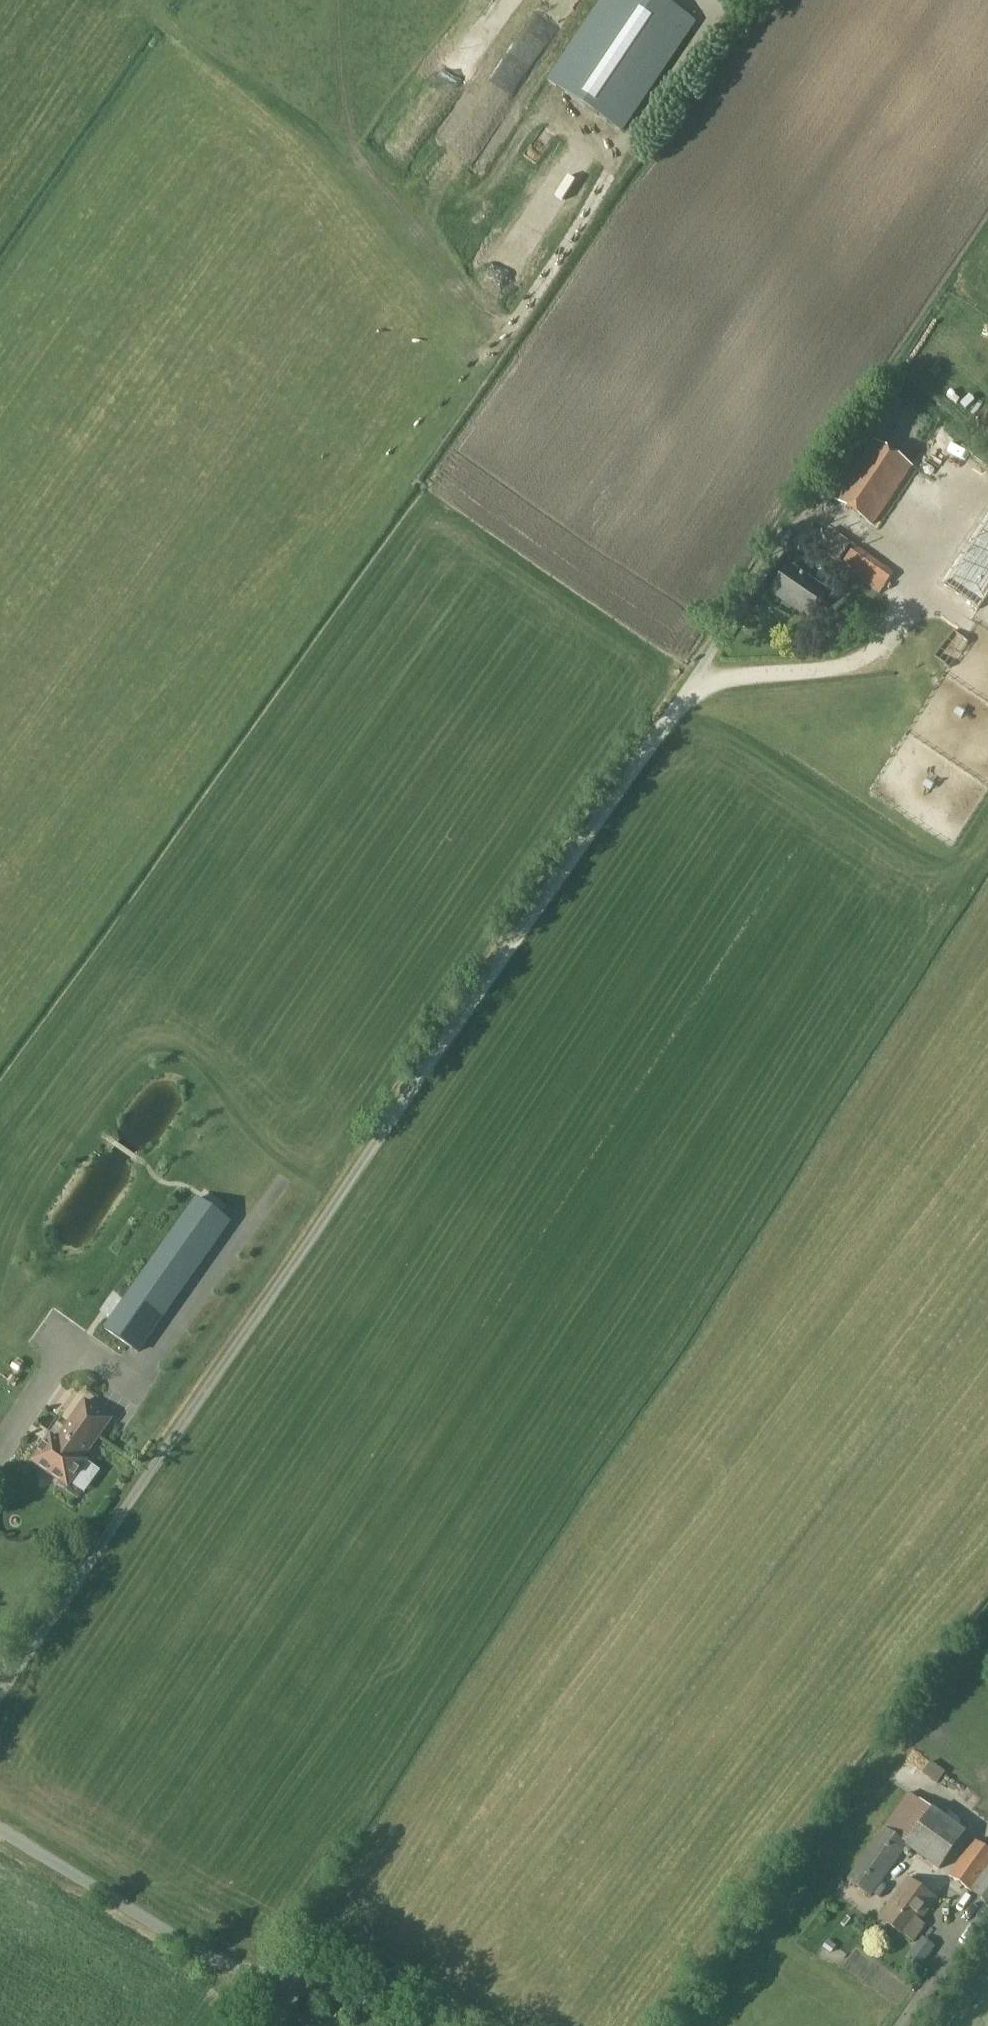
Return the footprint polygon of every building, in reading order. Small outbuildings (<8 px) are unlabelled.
[(694,21),(663,0),(605,0),(550,82),(622,129),(694,21)] [(877,448),(843,499),(875,521),(893,495),(905,503),(902,507),(906,510),(890,534),(917,551),(942,515),(914,496),(917,491),(902,481),(909,470),(877,448)] [(808,528),(794,545),(808,555),(821,538),(808,528)] [(987,596),(987,533),(949,590),(979,610),(987,596)] [(850,553),(841,567),(847,572),(879,594),(879,595),(885,587),(894,574),(889,570),(855,546),(850,553)] [(808,618),(826,591),(790,566),(771,593),(808,618)] [(951,669),(970,645),(955,633),(936,658),(951,669)] [(368,1074),(377,1061),(367,1054),(358,1067),(368,1074)] [(197,1199),(105,1329),(138,1352),(230,1222),(197,1199)] [(38,1452),(30,1462),(40,1469),(58,1481),(62,1484),(63,1485),(69,1489),(73,1484),(83,1469),(89,1461),(86,1458),(96,1444),(100,1438),(114,1419),(107,1414),(92,1404),(85,1398),(68,1422),(67,1423),(65,1427),(57,1438),(51,1433),(44,1443),(38,1452)] [(930,1762),(922,1773),(931,1779),(938,1784),(946,1772),(931,1761),(930,1762)] [(887,1829),(850,1879),(871,1895),(904,1845),(906,1842),(939,1866),(964,1831),(933,1808),(932,1809),(909,1794),(885,1828),(887,1829)] [(973,1840),(952,1871),(949,1875),(987,1904),(987,1850),(973,1840)] [(914,1942),(926,1926),(920,1922),(937,1899),(908,1877),(878,1916),(914,1942)] [(829,1953),(835,1946),(828,1940),(822,1947),(829,1953)]
